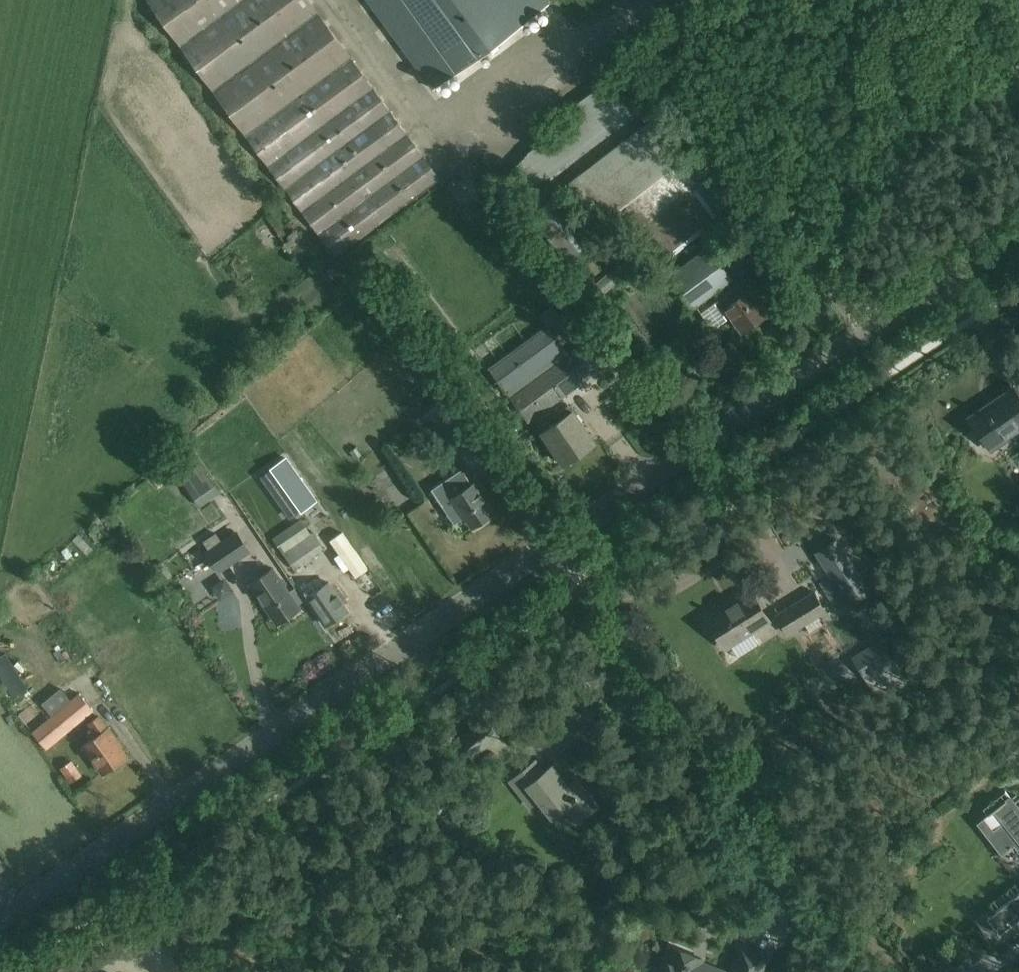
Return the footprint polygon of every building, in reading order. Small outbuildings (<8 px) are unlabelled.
[(335,256),(441,178),(432,166),(309,0),(146,0),(335,256)] [(432,88),(548,3),(546,0),(367,0),(432,88)] [(578,161),(633,101),(608,78),(553,138),(578,161)] [(653,117),(600,159),(674,252),(714,220),(689,189),(702,179),(653,117)] [(594,256),(533,181),(513,196),(575,271),(594,256)] [(670,276),(693,308),(733,279),(708,247),(670,276)] [(753,274),(743,281),(716,301),(728,318),(731,315),(742,330),(777,305),(759,282),(753,274)] [(546,325),(488,368),(528,422),(612,360),(592,335),(568,352),(554,333),(567,324),(553,306),(540,317),(546,325)] [(969,418),(990,450),(1018,430),(1018,397),(1013,389),(969,418)] [(571,409),(542,431),(565,462),(594,441),(571,409)] [(259,476),(270,491),(281,483),(301,511),(316,500),(286,458),(259,476)] [(462,469),(451,477),(433,489),(444,505),(446,503),(457,518),(464,513),(472,526),(493,512),(472,482),(472,483),(462,469)] [(195,497),(201,508),(217,500),(229,525),(237,521),(220,485),(195,497)] [(324,550),(311,531),(282,551),(294,570),(324,550)] [(219,570),(249,550),(236,532),(207,552),(219,570)] [(835,540),(817,551),(838,584),(828,591),(840,609),(868,591),(835,540)] [(62,557),(48,566),(55,576),(69,567),(62,557)] [(306,597),(298,585),(289,592),(272,568),(250,583),(262,602),(264,600),(268,606),(266,607),(277,623),(280,621),(282,622),(290,617),(290,614),(299,607),(297,604),(306,597)] [(316,573),(298,585),(306,597),(325,624),(329,622),(331,623),(338,619),(337,616),(347,609),(328,582),(324,585),(316,573)] [(213,587),(224,602),(242,589),(230,574),(213,587)] [(709,617),(728,647),(769,621),(750,591),(709,617)] [(822,624),(816,615),(824,610),(813,592),(776,614),(788,633),(804,623),(809,632),(822,624)] [(230,628),(247,624),(242,601),(225,605),(230,628)] [(874,647),(861,655),(868,666),(881,657),(874,647)] [(95,710),(80,692),(31,732),(46,750),(95,710)] [(104,772),(126,756),(121,748),(123,746),(99,715),(88,723),(97,735),(83,745),(104,772)] [(472,756),(486,744),(498,735),(484,717),(458,738),(472,756)] [(510,780),(519,791),(530,805),(539,799),(552,816),(565,805),(577,821),(597,806),(575,779),(567,786),(551,765),(543,771),(534,760),(510,780)] [(1014,802),(1009,795),(993,808),(1018,842),(1018,798),(1014,802)] [(985,824),(997,837),(1006,829),(995,816),(985,824)] [(987,917),(999,933),(1018,917),(1018,892),(987,917)] [(699,964),(701,959),(699,959),(698,961),(690,958),(691,956),(670,948),(661,971),(720,971),(699,964)] [(765,958),(741,948),(733,969),(734,969),(735,971),(760,971),(765,958)]
